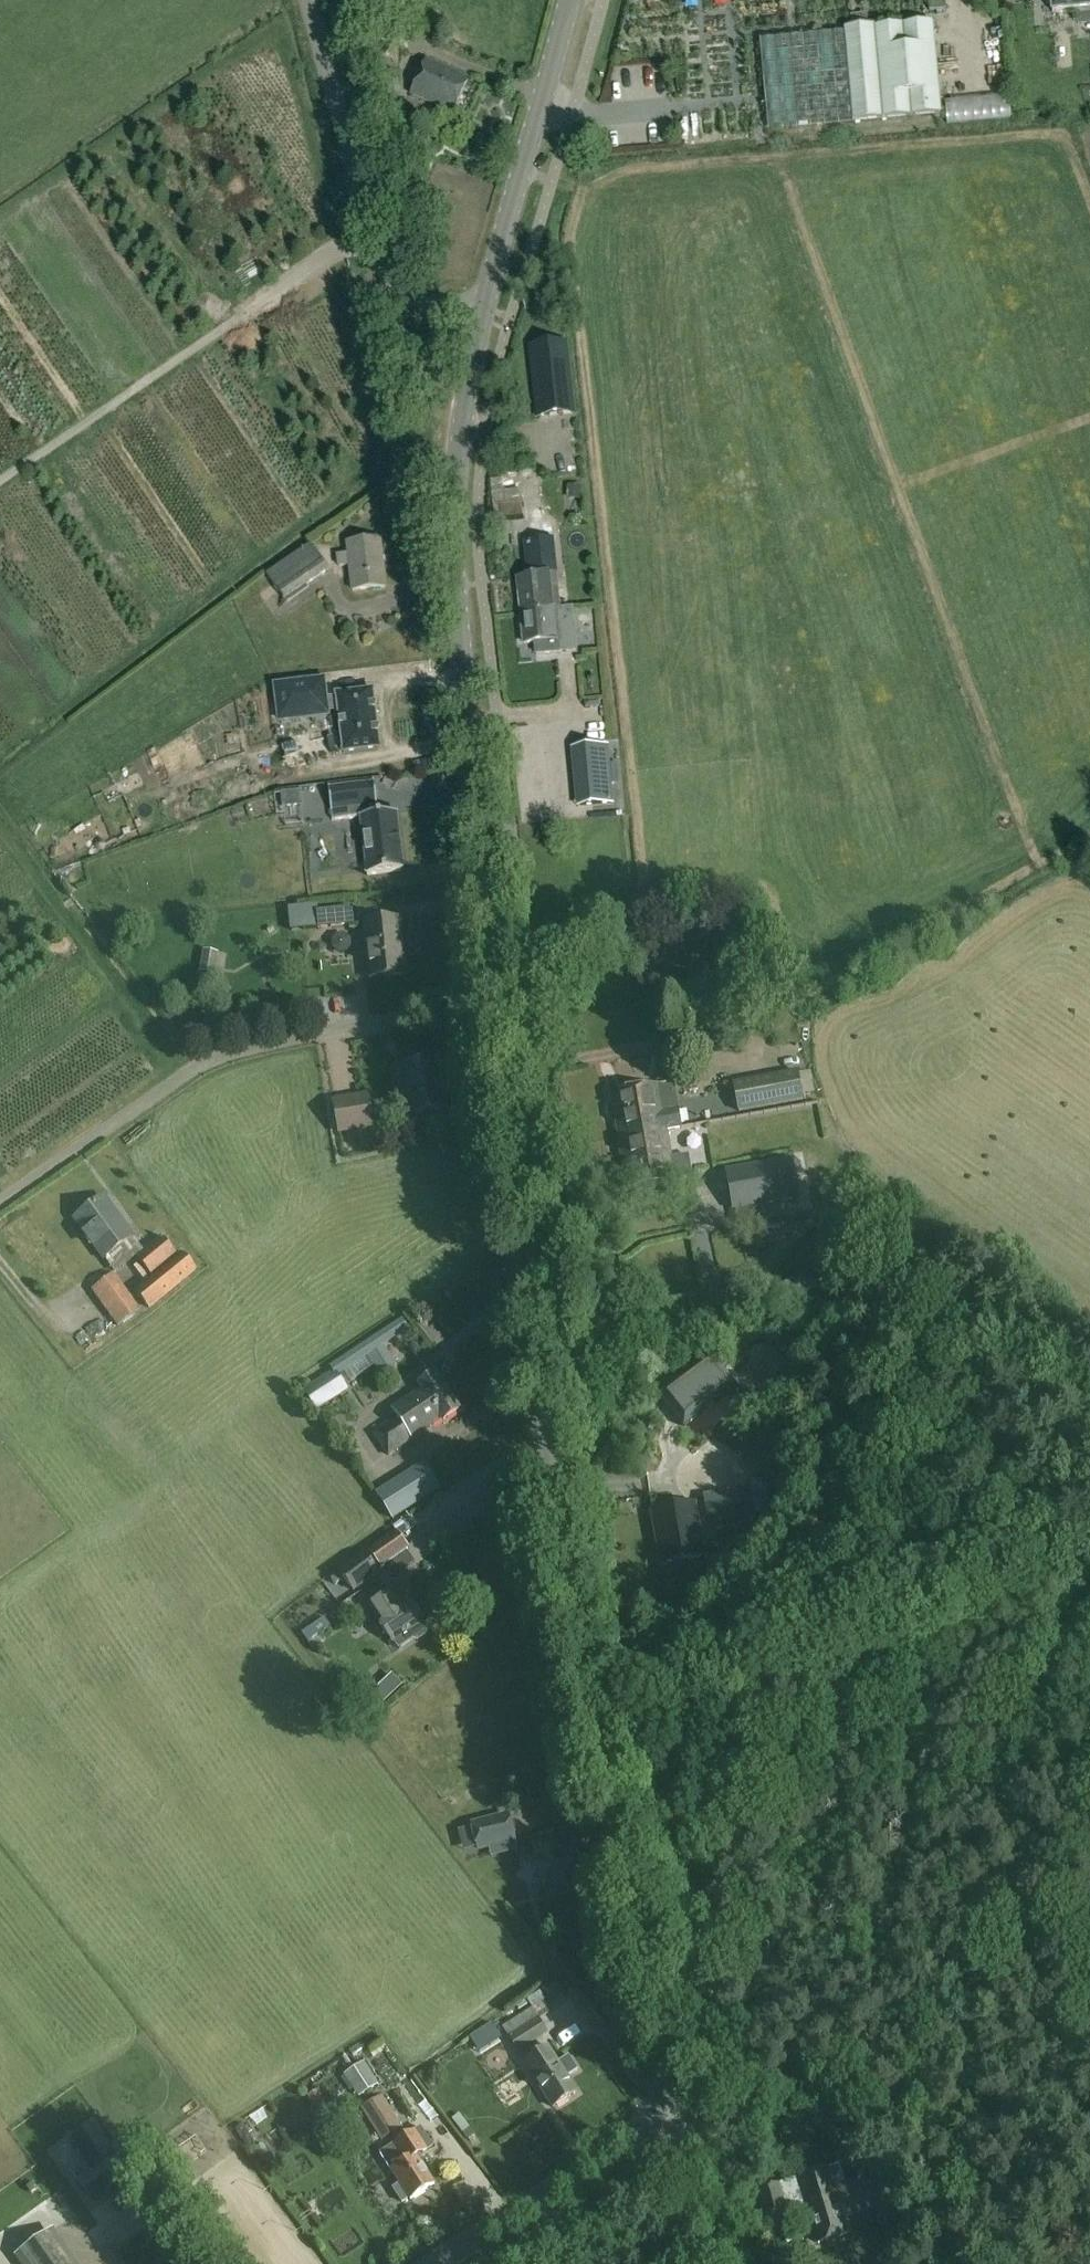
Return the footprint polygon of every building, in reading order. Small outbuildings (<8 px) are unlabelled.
[(1047,5),(1051,5),(1052,14),(1089,11),(1089,0),(1047,0),(1047,5)] [(767,129),(853,121),(940,113),(932,24),(875,29),(875,26),(844,29),(844,33),(759,41),(767,129)] [(444,68),(426,60),(411,95),(452,113),(467,79),(444,69),(444,68)] [(998,96),(978,97),(979,117),(999,116),(998,96)] [(529,343),(537,413),(549,412),(547,387),(569,385),(564,339),(529,343)] [(579,497),(580,486),(567,486),(566,497),(579,497)] [(521,503),(500,504),(503,534),(524,532),(521,503)] [(526,542),(528,561),(534,560),(535,577),(518,578),(521,610),(540,608),(559,606),(553,539),(526,542)] [(348,556),(349,567),(352,592),(385,589),(379,541),(347,544),(348,556)] [(310,544),(265,574),(274,587),(283,601),(328,572),(310,544)] [(540,608),(521,610),(524,644),(556,641),(557,653),(575,652),(571,607),(559,608),(559,606),(540,608)] [(324,677),(275,682),(279,718),(328,713),(324,677)] [(336,696),(343,754),(379,750),(372,692),(336,696)] [(301,788),(300,745),(283,745),(284,788),(301,788)] [(578,767),(581,807),(612,804),(608,764),(578,767)] [(367,875),(402,871),(395,814),(371,817),(370,808),(376,807),(374,784),(328,790),(332,822),(360,819),(367,875)] [(282,794),(284,808),(303,806),(301,792),(282,794)] [(307,929),(355,924),(353,907),(317,911),(316,907),(305,908),(307,929)] [(369,978),(407,974),(401,919),(363,923),(369,978)] [(350,936),(331,935),(330,961),(349,962),(350,936)] [(215,975),(219,953),(203,950),(199,972),(215,975)] [(407,1064),(416,1114),(443,1109),(433,1059),(407,1064)] [(798,1072),(732,1083),(737,1112),(803,1100),(798,1072)] [(661,1191),(659,1182),(675,1179),(666,1130),(682,1128),(679,1109),(664,1111),(659,1086),(612,1094),(628,1187),(643,1184),(645,1193),(649,1196),(658,1194),(661,1191)] [(375,1128),(368,1093),(331,1100),(338,1135),(375,1128)] [(694,1176),(712,1172),(703,1130),(685,1134),(694,1176)] [(719,1176),(726,1215),(792,1203),(784,1164),(719,1176)] [(136,1237),(105,1196),(74,1219),(114,1271),(144,1248),(136,1237)] [(161,1235),(135,1256),(153,1277),(135,1292),(149,1309),(198,1270),(167,1232),(162,1237),(161,1235)] [(91,1289),(117,1327),(141,1310),(114,1273),(91,1289)] [(334,1369),(339,1376),(368,1356),(372,1363),(389,1352),(384,1345),(409,1329),(401,1318),(330,1366),(332,1370),(334,1369)] [(738,1388),(712,1353),(658,1392),(684,1427),(738,1388)] [(92,1366),(82,1373),(95,1390),(104,1383),(92,1366)] [(349,1390),(334,1369),(332,1370),(302,1390),(317,1411),(349,1390)] [(419,1384),(422,1389),(391,1409),(397,1418),(374,1433),(389,1455),(442,1419),(443,1421),(459,1410),(434,1373),(419,1384)] [(1,1399),(9,1385),(0,1380),(0,1398),(1,1399)] [(379,1496),(393,1519),(440,1489),(425,1466),(379,1496)] [(749,1487),(703,1495),(709,1526),(755,1518),(749,1487)] [(686,1506),(652,1512),(660,1550),(665,1550),(667,1563),(705,1556),(697,1516),(688,1518),(686,1506)] [(365,1553),(377,1571),(408,1550),(396,1532),(365,1553)] [(378,1572),(377,1571),(365,1553),(341,1573),(345,1578),(354,1591),(378,1572)] [(384,1567),(394,1585),(418,1573),(408,1554),(384,1567)] [(335,1585),(345,1578),(341,1573),(340,1572),(331,1579),(335,1585)] [(392,1643),(409,1631),(414,1639),(419,1640),(426,1634),(427,1630),(422,1622),(424,1621),(410,1601),(402,1606),(392,1592),(370,1607),(379,1622),(392,1643)] [(315,1636),(308,1627),(301,1633),(308,1642),(315,1636)] [(387,1699),(401,1686),(391,1675),(377,1688),(387,1699)] [(509,1813),(470,1823),(478,1853),(516,1843),(509,1813)] [(546,1895),(584,1885),(575,1851),(564,1854),(560,1840),(534,1847),(546,1895)] [(519,1883),(511,1855),(499,1858),(507,1886),(519,1883)] [(545,2000),(503,2027),(518,2051),(548,2032),(540,2019),(552,2011),(545,2000)] [(496,2027),(475,2037),(482,2051),(503,2041),(496,2027)] [(524,2062),(534,2078),(553,2108),(577,2092),(568,2077),(578,2070),(569,2055),(560,2061),(549,2046),(524,2062)] [(379,2086),(365,2063),(345,2075),(345,2076),(341,2078),(348,2088),(351,2086),(359,2098),(379,2086)] [(382,2096),(361,2109),(382,2142),(403,2128),(382,2096)] [(125,2177),(90,2126),(70,2140),(91,2171),(75,2182),(89,2202),(125,2177)] [(421,2128),(392,2146),(403,2163),(392,2170),(400,2183),(392,2189),(402,2204),(410,2198),(411,2200),(435,2184),(417,2157),(433,2147),(421,2128)] [(850,2233),(843,2212),(872,2202),(874,2209),(891,2203),(881,2173),(845,2183),(839,2166),(829,2169),(829,2168),(797,2179),(756,2193),(765,2220),(805,2207),(817,2244),(850,2233)] [(118,2209),(131,2200),(123,2189),(110,2198),(118,2209)] [(65,2202),(47,2213),(60,2235),(78,2223),(65,2202)] [(54,2228),(15,2255),(21,2263),(79,2263),(54,2228)] [(158,2239),(163,2247),(179,2236),(173,2228),(158,2239)]
